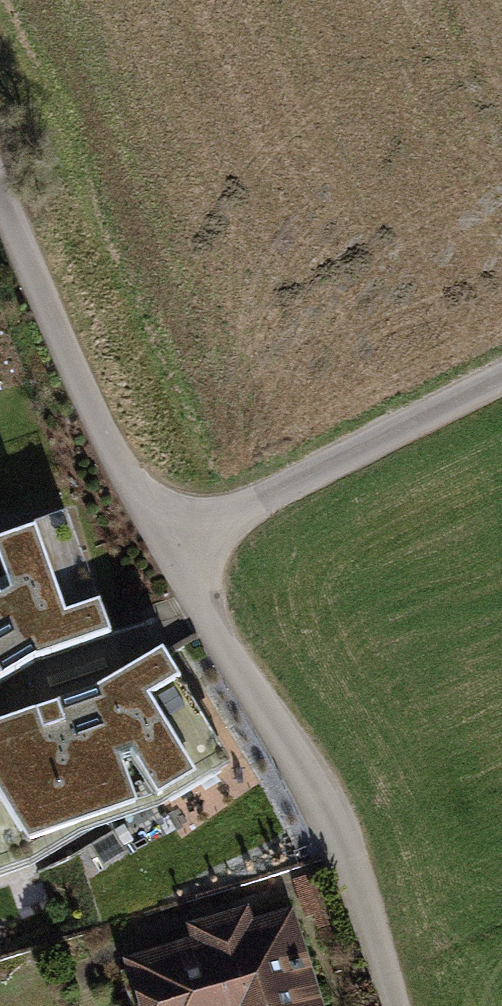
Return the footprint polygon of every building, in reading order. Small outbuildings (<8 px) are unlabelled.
[(32,667),(105,641),(63,524),(0,547),(0,571),(10,598),(0,603),(0,602),(0,687),(32,667)] [(32,847),(137,810),(120,763),(130,759),(157,802),(221,763),(157,657),(91,698),(0,729),(0,866),(32,847)] [(120,972),(130,1005),(314,1005),(287,920),(120,972)]
